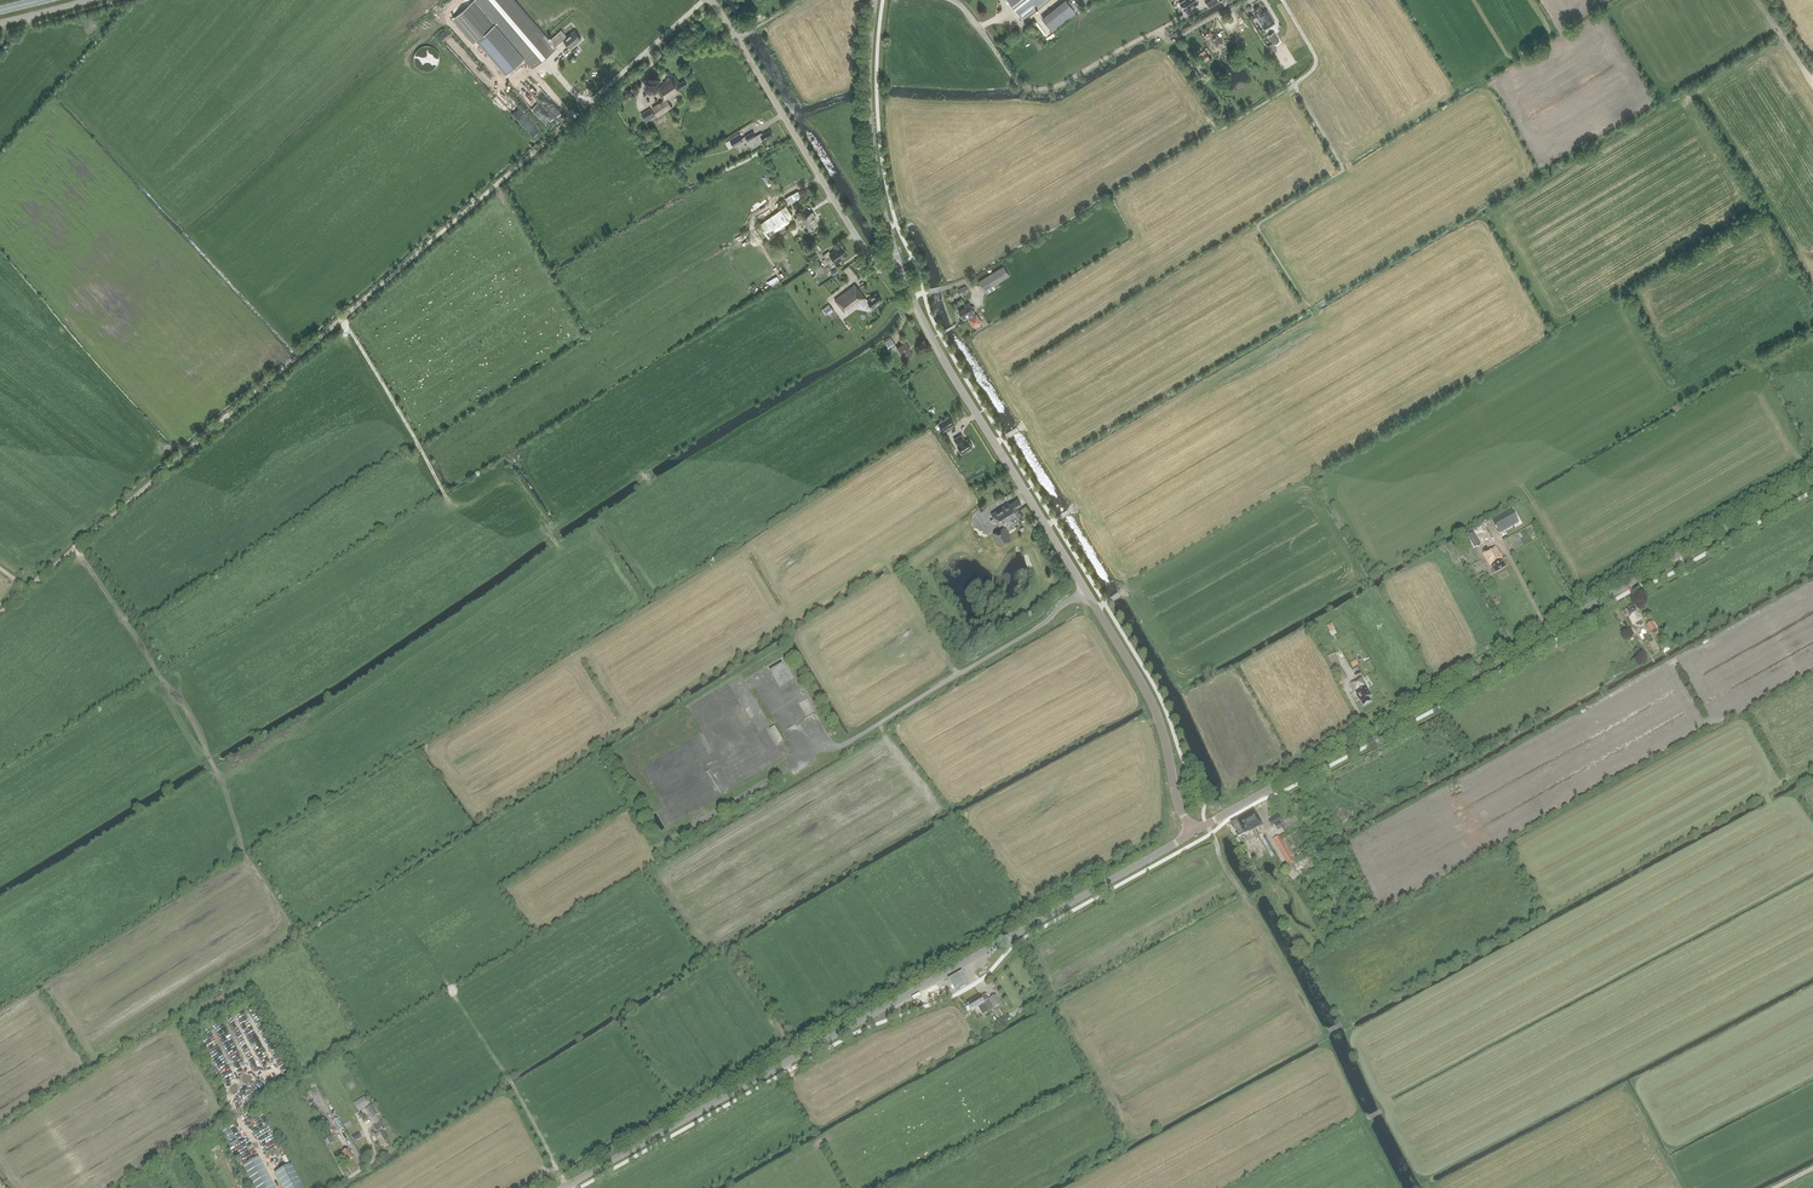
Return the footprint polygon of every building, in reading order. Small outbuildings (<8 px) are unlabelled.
[(452,19),(473,44),(477,41),(506,75),(524,59),(532,69),(556,48),(555,47),(564,40),(571,48),(581,39),(574,31),(568,36),(562,29),(549,40),(516,0),(474,0),(468,6),(452,19)] [(1047,0),(1008,0),(1023,19),(1047,0)] [(1050,31),(1075,13),(1065,0),(1062,0),(1039,16),(1050,31)] [(1199,3),(1197,0),(1184,0),(1179,3),(1184,11),(1190,8),(1191,9),(1199,3)] [(1264,30),(1275,23),(1267,10),(1263,12),(1259,7),(1254,10),(1255,12),(1254,13),(1264,30)] [(1223,43),(1217,33),(1214,35),(1213,34),(1212,34),(1210,31),(1203,35),(1207,40),(1205,41),(1208,46),(1214,43),(1216,46),(1223,43)] [(1279,41),(1276,36),(1274,32),(1268,36),(1273,44),(1279,41)] [(1201,62),(1208,57),(1206,54),(1204,51),(1197,55),(1199,58),(1201,62)] [(1201,77),(1194,66),(1192,63),(1187,66),(1196,81),(1201,77)] [(680,90),(687,86),(684,80),(679,83),(674,75),(655,87),(664,101),(653,108),(658,117),(673,108),(668,100),(681,92),(680,90)] [(565,113),(558,105),(551,111),(559,118),(565,113)] [(655,116),(650,108),(641,114),(646,122),(655,116)] [(1222,116),(1224,119),(1233,114),(1231,110),(1222,116)] [(763,140),(769,137),(773,134),(770,129),(766,132),(761,135),(760,133),(755,135),(753,131),(745,135),(748,140),(752,146),(759,142),(759,141),(763,139),(763,140)] [(729,149),(743,141),(739,134),(725,142),(729,149)] [(785,198),(788,203),(790,201),(792,204),(801,199),(799,196),(800,195),(798,191),(785,198)] [(775,231),(793,219),(790,215),(791,214),(786,206),(760,223),(765,230),(763,232),(769,241),(778,235),(775,231)] [(809,229),(817,224),(813,217),(815,216),(812,212),(803,218),(801,215),(794,219),(798,225),(805,221),(809,229)] [(822,255),(825,259),(823,260),(826,265),(828,263),(827,262),(832,258),(835,262),(841,257),(842,257),(847,254),(842,247),(836,251),(836,250),(831,254),(829,251),(822,255)] [(823,268),(820,262),(814,266),(817,272),(823,268)] [(978,281),(984,291),(986,294),(997,288),(995,285),(1010,276),(1004,266),(978,281)] [(777,277),(768,283),(769,286),(770,287),(780,282),(777,277)] [(874,306),(881,300),(877,294),(871,298),(867,300),(855,284),(835,299),(846,314),(859,304),(863,308),(868,303),(871,307),(874,306)] [(972,314),(975,313),(974,311),(975,310),(975,309),(974,306),(972,306),(971,307),(968,302),(964,305),(966,308),(958,312),(963,320),(968,317),(969,320),(970,319),(974,326),(980,322),(976,316),(974,317),(972,314)] [(828,315),(834,311),(829,304),(823,309),(828,315)] [(889,351),(896,346),(890,336),(883,340),(888,347),(887,348),(889,351)] [(904,359),(912,354),(908,349),(909,348),(905,342),(897,348),(904,359)] [(954,425),(949,417),(938,424),(943,431),(954,425)] [(973,447),(968,439),(965,441),(961,435),(954,439),(958,446),(957,446),(962,453),(967,450),(968,451),(970,449),(970,448),(973,447)] [(1018,520),(1023,517),(1017,507),(1021,505),(1017,499),(1010,504),(1009,502),(991,513),(999,526),(1016,516),(1018,520)] [(1512,510),(1493,521),(1500,533),(1519,522),(1512,510)] [(1001,546),(1011,539),(1003,527),(993,533),(1001,546)] [(1475,547),(1489,539),(1482,528),(1468,536),(1469,536),(1462,540),(1465,544),(1468,543),(1471,549),(1475,547)] [(1496,572),(1505,566),(1501,560),(1503,559),(1496,547),(1484,554),(1490,566),(1492,565),(1496,572)] [(1633,624),(1635,623),(1637,626),(1639,625),(1639,626),(1640,626),(1643,625),(1643,623),(1641,620),(1643,619),(1640,614),(1639,614),(1634,607),(1628,611),(1631,616),(1629,617),(1633,624)] [(1324,625),(1327,631),(1334,628),(1332,622),(1324,625)] [(1651,632),(1656,629),(1652,622),(1647,626),(1651,632)] [(1340,667),(1337,669),(1342,680),(1346,678),(1340,667)] [(1362,678),(1351,684),(1355,691),(1358,695),(1357,695),(1359,700),(1360,699),(1363,705),(1371,701),(1368,695),(1371,694),(1366,685),(1362,678)] [(782,741),(773,728),(769,731),(777,744),(782,741)] [(1238,837),(1247,832),(1249,831),(1252,836),(1255,834),(1253,830),(1263,824),(1254,809),(1232,822),(1231,825),(1238,837)] [(1269,819),(1272,825),(1282,820),(1278,814),(1269,819)] [(1299,830),(1291,835),(1299,850),(1308,845),(1299,830)] [(1260,840),(1261,840),(1271,857),(1277,854),(1264,833),(1258,837),(1260,840)] [(1282,834),(1273,839),(1288,864),(1294,861),(1281,838),(1283,837),(1282,834)] [(982,969),(981,970),(979,968),(976,971),(980,976),(985,971),(982,969)] [(962,971),(948,979),(956,992),(970,985),(962,971)] [(226,1000),(222,994),(213,1000),(216,1005),(226,1000)] [(995,1011),(994,1008),(989,999),(984,1002),(980,995),(966,1002),(971,1011),(984,1004),(988,1011),(991,1010),(992,1013),(995,1011)] [(996,995),(989,999),(994,1008),(1001,1004),(996,995)] [(997,1020),(999,1024),(1008,1019),(1005,1015),(997,1020)] [(359,1111),(371,1104),(366,1096),(354,1103),(359,1111)] [(375,1125),(380,1122),(376,1116),(379,1114),(373,1104),(365,1109),(371,1119),(375,1125)] [(247,1111),(243,1105),(237,1108),(240,1114),(247,1111)] [(339,1132),(344,1129),(338,1119),(333,1121),(339,1132)] [(235,1139),(228,1126),(222,1129),(228,1142),(235,1139)] [(332,1136),(328,1128),(323,1130),(327,1138),(332,1136)] [(384,1147),(389,1144),(387,1140),(388,1139),(383,1130),(375,1134),(381,1146),(382,1145),(384,1147)] [(352,1136),(354,1140),(361,1137),(358,1132),(352,1136)] [(347,1145),(344,1147),(343,1144),(338,1146),(340,1150),(339,1150),(341,1154),(342,1153),(347,1161),(353,1158),(348,1149),(349,1149),(347,1145)] [(255,1187),(276,1187),(259,1156),(242,1165),(255,1187)] [(283,1187),(304,1187),(291,1164),(275,1173),(283,1187)]
